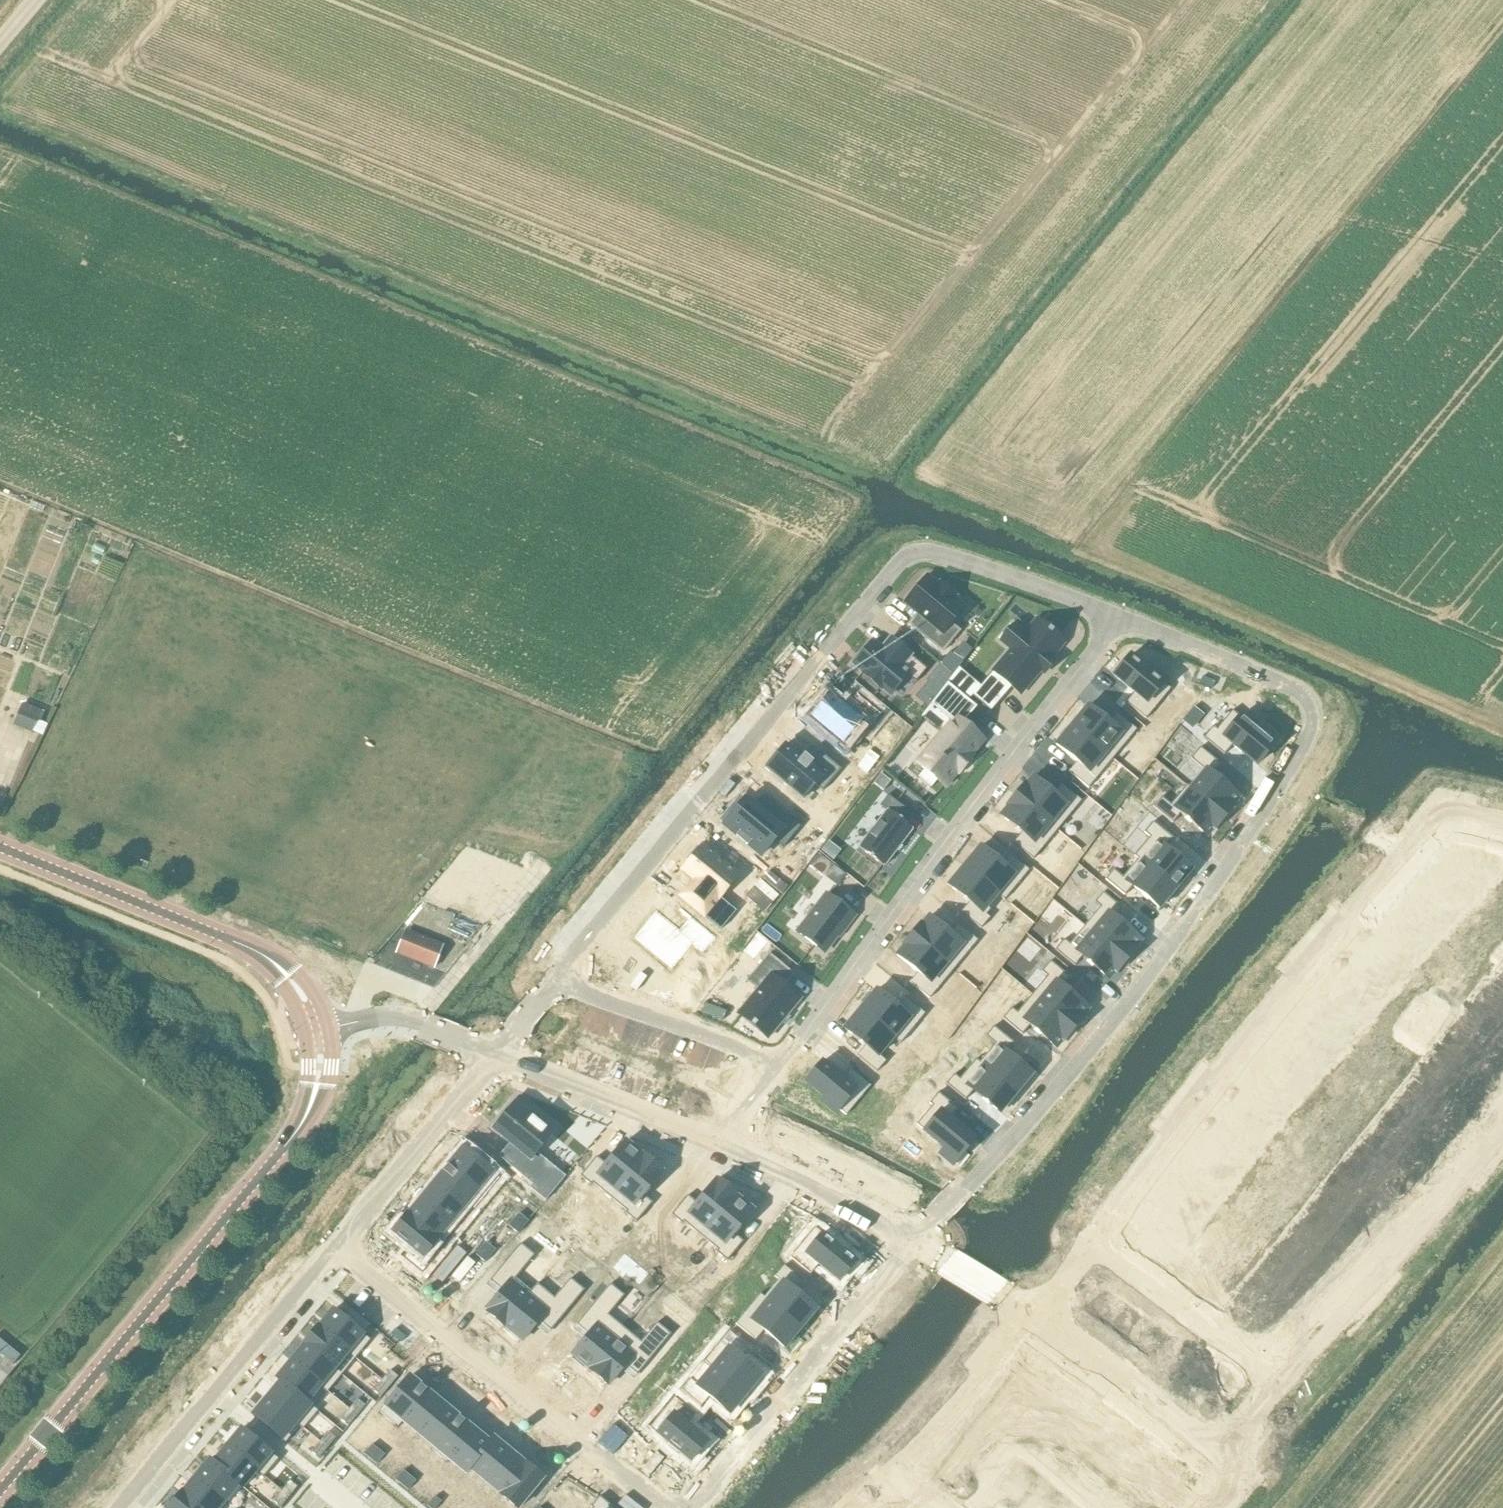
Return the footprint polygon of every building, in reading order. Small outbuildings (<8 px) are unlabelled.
[(927,576),(904,603),(918,614),(917,616),(920,619),(914,627),(910,624),(909,625),(942,652),(960,632),(951,625),(965,608),(954,599),(956,597),(939,583),(938,585),(927,576)] [(954,675),(948,683),(966,698),(969,693),(972,696),(991,712),(1013,686),(1021,693),(1041,670),(1044,673),(1054,662),(1050,659),(1063,644),(1058,639),(1057,639),(1052,634),(1053,632),(1049,629),(1048,631),(1042,626),(1036,621),(1024,635),(1020,631),(1014,627),(1002,642),(1007,646),(1012,650),(981,686),(959,668),(954,675)] [(873,642),(853,665),(863,672),(862,673),(882,690),(883,689),(890,695),(907,675),(916,683),(928,669),(891,639),(882,649),(873,642)] [(950,652),(940,663),(941,664),(954,675),(959,668),(973,650),(963,642),(953,654),(950,652)] [(1130,656),(1114,676),(1134,693),(1126,703),(1146,719),(1171,689),(1164,683),(1167,679),(1152,667),(1149,671),(1130,656)] [(941,664),(927,681),(928,682),(941,692),(948,683),(954,675),(941,664)] [(941,734),(917,763),(925,770),(918,777),(931,788),(937,780),(945,787),(958,771),(959,773),(962,770),(961,769),(969,759),(970,760),(972,757),(971,756),(983,740),(963,724),(977,707),(966,698),(948,683),(941,692),(928,708),(921,718),(941,734)] [(829,694),(810,717),(843,745),(862,723),(869,729),(882,714),(857,694),(846,708),(829,694)] [(19,711),(14,725),(32,733),(33,731),(37,720),(41,721),(44,712),(23,703),(19,711)] [(1088,706),(1072,726),(1113,759),(1137,730),(1117,714),(1109,724),(1088,706)] [(1193,711),(1182,724),(1192,732),(1203,719),(1193,711)] [(1213,726),(1203,738),(1224,755),(1233,745),(1257,765),(1279,739),(1266,728),(1260,734),(1232,711),(1216,729),(1213,726)] [(1072,726),(1056,745),(1077,762),(1069,772),(1089,788),(1113,759),(1072,726)] [(786,744),(766,769),(803,800),(815,785),(823,791),(841,770),(820,752),(811,762),(804,756),(803,758),(786,744)] [(1205,771),(1190,789),(1224,818),(1234,806),(1233,805),(1239,797),(1213,775),(1221,765),(1200,747),(1190,759),(1205,771)] [(1024,785),(1016,796),(1050,824),(1058,830),(1082,801),(1062,785),(1054,795),(1033,778),(1026,786),(1024,785)] [(1162,798),(1153,807),(1173,823),(1181,814),(1207,836),(1214,829),(1215,829),(1224,818),(1190,789),(1186,786),(1170,804),(1162,798)] [(734,804),(720,821),(725,825),(724,825),(737,836),(737,837),(747,846),(748,845),(761,856),(774,841),(783,848),(801,827),(764,796),(755,807),(746,799),(738,808),(734,804)] [(873,829),(859,848),(884,867),(913,829),(898,817),(904,808),(888,796),(881,805),(887,810),(873,829)] [(1008,807),(1001,816),(1022,833),(1013,843),(1033,860),(1058,830),(1050,824),(1016,796),(1007,806),(1008,807)] [(1150,838),(1135,856),(1139,859),(1175,889),(1176,888),(1191,870),(1165,848),(1173,838),(1153,822),(1144,833),(1150,838)] [(690,885),(680,897),(720,930),(735,911),(718,897),(738,874),(704,846),(701,850),(698,847),(687,860),(690,862),(683,871),(696,882),(692,887),(690,885)] [(981,847),(965,866),(998,894),(1002,897),(1001,898),(1005,901),(1029,871),(1009,854),(1001,864),(981,847)] [(818,855),(810,866),(824,876),(832,866),(818,855)] [(1114,870),(1105,880),(1125,896),(1133,886),(1159,908),(1165,902),(1167,904),(1178,890),(1176,888),(1175,889),(1139,859),(1123,878),(1114,870)] [(1060,862),(1046,879),(1057,888),(1071,871),(1060,862)] [(965,866),(949,886),(969,903),(961,913),(981,929),(990,918),(987,915),(1001,898),(1002,897),(998,894),(965,866)] [(1420,878),(1401,901),(1424,920),(1417,929),(1435,945),(1444,935),(1439,930),(1457,908),(1420,878)] [(1100,907),(1085,926),(1126,961),(1136,949),(1135,948),(1141,941),(1114,918),(1122,909),(1103,893),(1095,903),(1100,907)] [(826,894),(797,932),(825,953),(838,937),(854,915),(826,894)] [(657,912),(636,938),(672,968),(693,944),(703,952),(715,938),(691,918),(680,931),(657,912)] [(920,925),(912,935),(954,970),(978,941),(958,924),(950,934),(929,917),(922,926),(920,925)] [(1063,941),(1055,950),(1075,967),(1083,957),(1109,979),(1115,972),(1116,972),(1126,961),(1085,926),(1069,945),(1063,941)] [(397,954),(406,957),(435,968),(443,946),(406,931),(397,954)] [(904,947),(897,956),(918,973),(910,983),(930,999),(954,970),(912,935),(903,946),(904,947)] [(758,990),(738,1014),(768,1039),(801,999),(785,986),(794,975),(769,955),(747,981),(758,990)] [(1047,977),(1032,995),(1074,1029),(1083,1017),(1082,1017),(1089,1009),(1062,987),(1070,978),(1050,962),(1041,972),(1047,977)] [(877,991),(861,1010),(894,1037),(893,1038),(900,1045),(925,1014),(905,998),(897,1008),(877,991)] [(1012,1008),(1003,1019),(1022,1035),(1030,1026),(1057,1048),(1063,1040),(1064,1041),(1074,1029),(1032,995),(1017,1013),(1012,1008)] [(1489,1022),(1502,1034),(1502,1005),(1489,1022)] [(861,1010),(845,1029),(865,1046),(857,1056),(877,1073),(886,1062),(879,1055),(893,1038),(894,1037),(861,1010)] [(1457,1045),(1477,1062),(1485,1052),(1502,1067),(1502,1034),(1489,1022),(1474,1040),(1466,1034),(1457,1045)] [(980,1062),(979,1063),(983,1066),(1016,1094),(1015,1095),(1017,1096),(1029,1083),(1027,1081),(1032,1075),(1005,1053),(1013,1043),(994,1027),(986,1037),(995,1044),(980,1062)] [(1448,1058),(1435,1073),(1447,1084),(1436,1098),(1466,1123),(1482,1105),(1473,1097),(1482,1086),(1448,1058)] [(954,1075),(946,1085),(966,1101),(974,1091),(1000,1113),(1015,1095),(1016,1094),(983,1066),(979,1063),(980,1062),(976,1059),(960,1079),(954,1075)] [(822,1062),(806,1082),(824,1098),(821,1102),(836,1114),(839,1109),(847,1116),(862,1097),(871,1086),(851,1070),(843,1079),(822,1062)] [(933,1106),(917,1125),(945,1148),(940,1155),(953,1166),(975,1139),(950,1119),(958,1109),(939,1093),(930,1104),(933,1106)] [(519,1098),(494,1129),(517,1148),(505,1162),(533,1185),(530,1188),(546,1201),(565,1177),(536,1153),(551,1135),(532,1119),(537,1113),(519,1098)] [(1412,1101),(1399,1117),(1433,1145),(1443,1134),(1451,1141),(1466,1123),(1436,1098),(1424,1111),(1414,1103),(1412,1101)] [(597,1157),(580,1177),(591,1186),(593,1184),(610,1198),(643,1157),(625,1142),(606,1165),(597,1157)] [(463,1149),(449,1166),(485,1196),(499,1179),(463,1149)] [(643,1157),(610,1198),(627,1212),(625,1214),(636,1223),(652,1203),(643,1195),(662,1172),(661,1172),(662,1171),(644,1156),(643,1157)] [(449,1166),(435,1183),(471,1213),(485,1196),(449,1166)] [(688,1196),(671,1215),(682,1224),(684,1222),(701,1237),(735,1196),(735,1197),(736,1196),(718,1181),(717,1182),(716,1181),(697,1204),(688,1196)] [(435,1183),(421,1199),(457,1229),(471,1213),(435,1183)] [(735,1196),(701,1237),(718,1251),(716,1253),(727,1262),(743,1242),(734,1234),(753,1211),(735,1197),(735,1196)] [(408,1215),(407,1216),(444,1246),(444,1245),(457,1229),(421,1199),(408,1215)] [(519,1214),(514,1220),(524,1228),(529,1222),(519,1214)] [(407,1215),(392,1233),(411,1249),(403,1258),(422,1273),(445,1246),(444,1245),(444,1246),(407,1216),(408,1215),(407,1215)] [(514,1220),(509,1226),(518,1234),(524,1228),(514,1220)] [(816,1228),(791,1258),(812,1275),(819,1265),(839,1282),(856,1262),(845,1253),(846,1251),(835,1242),(834,1243),(816,1228)] [(486,1243),(481,1249),(491,1257),(496,1251),(486,1243)] [(502,1291),(487,1310),(487,1311),(505,1326),(506,1325),(505,1325),(532,1292),(531,1291),(516,1279),(535,1255),(521,1244),(490,1281),(502,1291)] [(481,1249),(476,1255),(486,1263),(491,1257),(481,1249)] [(455,1260),(451,1265),(459,1273),(464,1268),(455,1260)] [(768,1300),(767,1301),(801,1329),(816,1309),(796,1292),(804,1282),(784,1266),(775,1277),(782,1283),(768,1300)] [(532,1292),(505,1325),(506,1325),(523,1340),(539,1321),(551,1331),(585,1290),(570,1279),(554,1298),(537,1284),(531,1291),(532,1292)] [(589,1335),(573,1354),(591,1368),(591,1369),(625,1329),(608,1315),(624,1296),(610,1284),(576,1325),(589,1335)] [(760,1294),(736,1324),(756,1341),(764,1331),(785,1348),(801,1329),(767,1301),(768,1300),(760,1294)] [(319,1328),(355,1359),(371,1340),(364,1334),(371,1325),(351,1308),(343,1318),(334,1310),(319,1328)] [(591,1368),(590,1369),(608,1385),(609,1384),(610,1384),(625,1366),(637,1376),(671,1335),(657,1323),(641,1342),(625,1329),(591,1369),(591,1368)] [(318,1327),(304,1345),(305,1345),(342,1375),(355,1359),(319,1328),(318,1327)] [(728,1331),(704,1360),(710,1365),(744,1393),(761,1373),(742,1357),(749,1348),(728,1331)] [(13,1365),(21,1356),(0,1339),(0,1354),(13,1365)] [(305,1345),(291,1362),(321,1386),(320,1387),(327,1393),(342,1375),(305,1345)] [(291,1362),(277,1379),(281,1382),(281,1381),(307,1403),(307,1402),(320,1387),(321,1386),(291,1362)] [(689,1379),(681,1389),(701,1405),(705,1400),(725,1415),(744,1393),(710,1365),(696,1384),(689,1379)] [(390,1370),(382,1380),(390,1387),(398,1377),(390,1370)] [(409,1377),(385,1406),(403,1420),(427,1392),(409,1377)] [(382,1380),(373,1390),(381,1397),(390,1387),(382,1380)] [(281,1382),(267,1398),(300,1426),(304,1429),(318,1411),(307,1402),(307,1403),(281,1381),(281,1382)] [(427,1392),(403,1420),(404,1421),(419,1433),(442,1405),(427,1392)] [(267,1398),(253,1416),(286,1443),(300,1426),(267,1398)] [(673,1398),(649,1427),(669,1444),(667,1445),(678,1455),(680,1453),(691,1462),(707,1442),(686,1424),(693,1414),(673,1398)] [(358,1400),(349,1410),(357,1416),(366,1406),(358,1400)] [(442,1405),(419,1433),(434,1446),(458,1418),(442,1405)] [(349,1410),(341,1420),(349,1426),(357,1416),(349,1410)] [(458,1418),(434,1446),(450,1459),(474,1431),(458,1418)] [(242,1429),(227,1446),(257,1471),(256,1472),(264,1478),(279,1459),(242,1429)] [(474,1431),(450,1459),(451,1460),(466,1473),(494,1439),(493,1439),(489,1443),(474,1431)] [(328,1432),(320,1442),(328,1448),(336,1438),(328,1432)] [(494,1439),(466,1473),(467,1473),(470,1468),(486,1481),(509,1452),(494,1439)] [(320,1442),(311,1452),(319,1458),(328,1448),(320,1442)] [(379,1445),(369,1459),(376,1464),(386,1451),(379,1445)] [(227,1446),(213,1463),(243,1488),(256,1472),(257,1471),(227,1446)] [(387,1452),(377,1464),(384,1470),(395,1458),(387,1452)] [(509,1452),(486,1481),(501,1493),(500,1494),(501,1495),(526,1464),(525,1464),(524,1465),(509,1452)] [(210,1460),(196,1477),(225,1501),(229,1504),(243,1488),(213,1463),(210,1460)] [(501,1495),(516,1507),(519,1507),(543,1479),(526,1464),(501,1495)] [(410,1468),(398,1483),(406,1490),(419,1475),(410,1468)] [(419,1476),(406,1490),(414,1496),(426,1482),(419,1476)] [(181,1493),(200,1507),(220,1507),(225,1501),(196,1477),(183,1493),(182,1492),(181,1493)] [(290,1481),(281,1491),(289,1497),(298,1487),(290,1481)] [(281,1491),(273,1501),(281,1507),(289,1497),(281,1491)] [(169,1507),(200,1507),(181,1493),(169,1507)] [(431,1507),(444,1507),(451,1499),(445,1495),(443,1493),(431,1507)] [(600,1497),(591,1507),(592,1507),(613,1507),(600,1497)] [(445,1507),(460,1507),(461,1507),(452,1500),(445,1507)]
